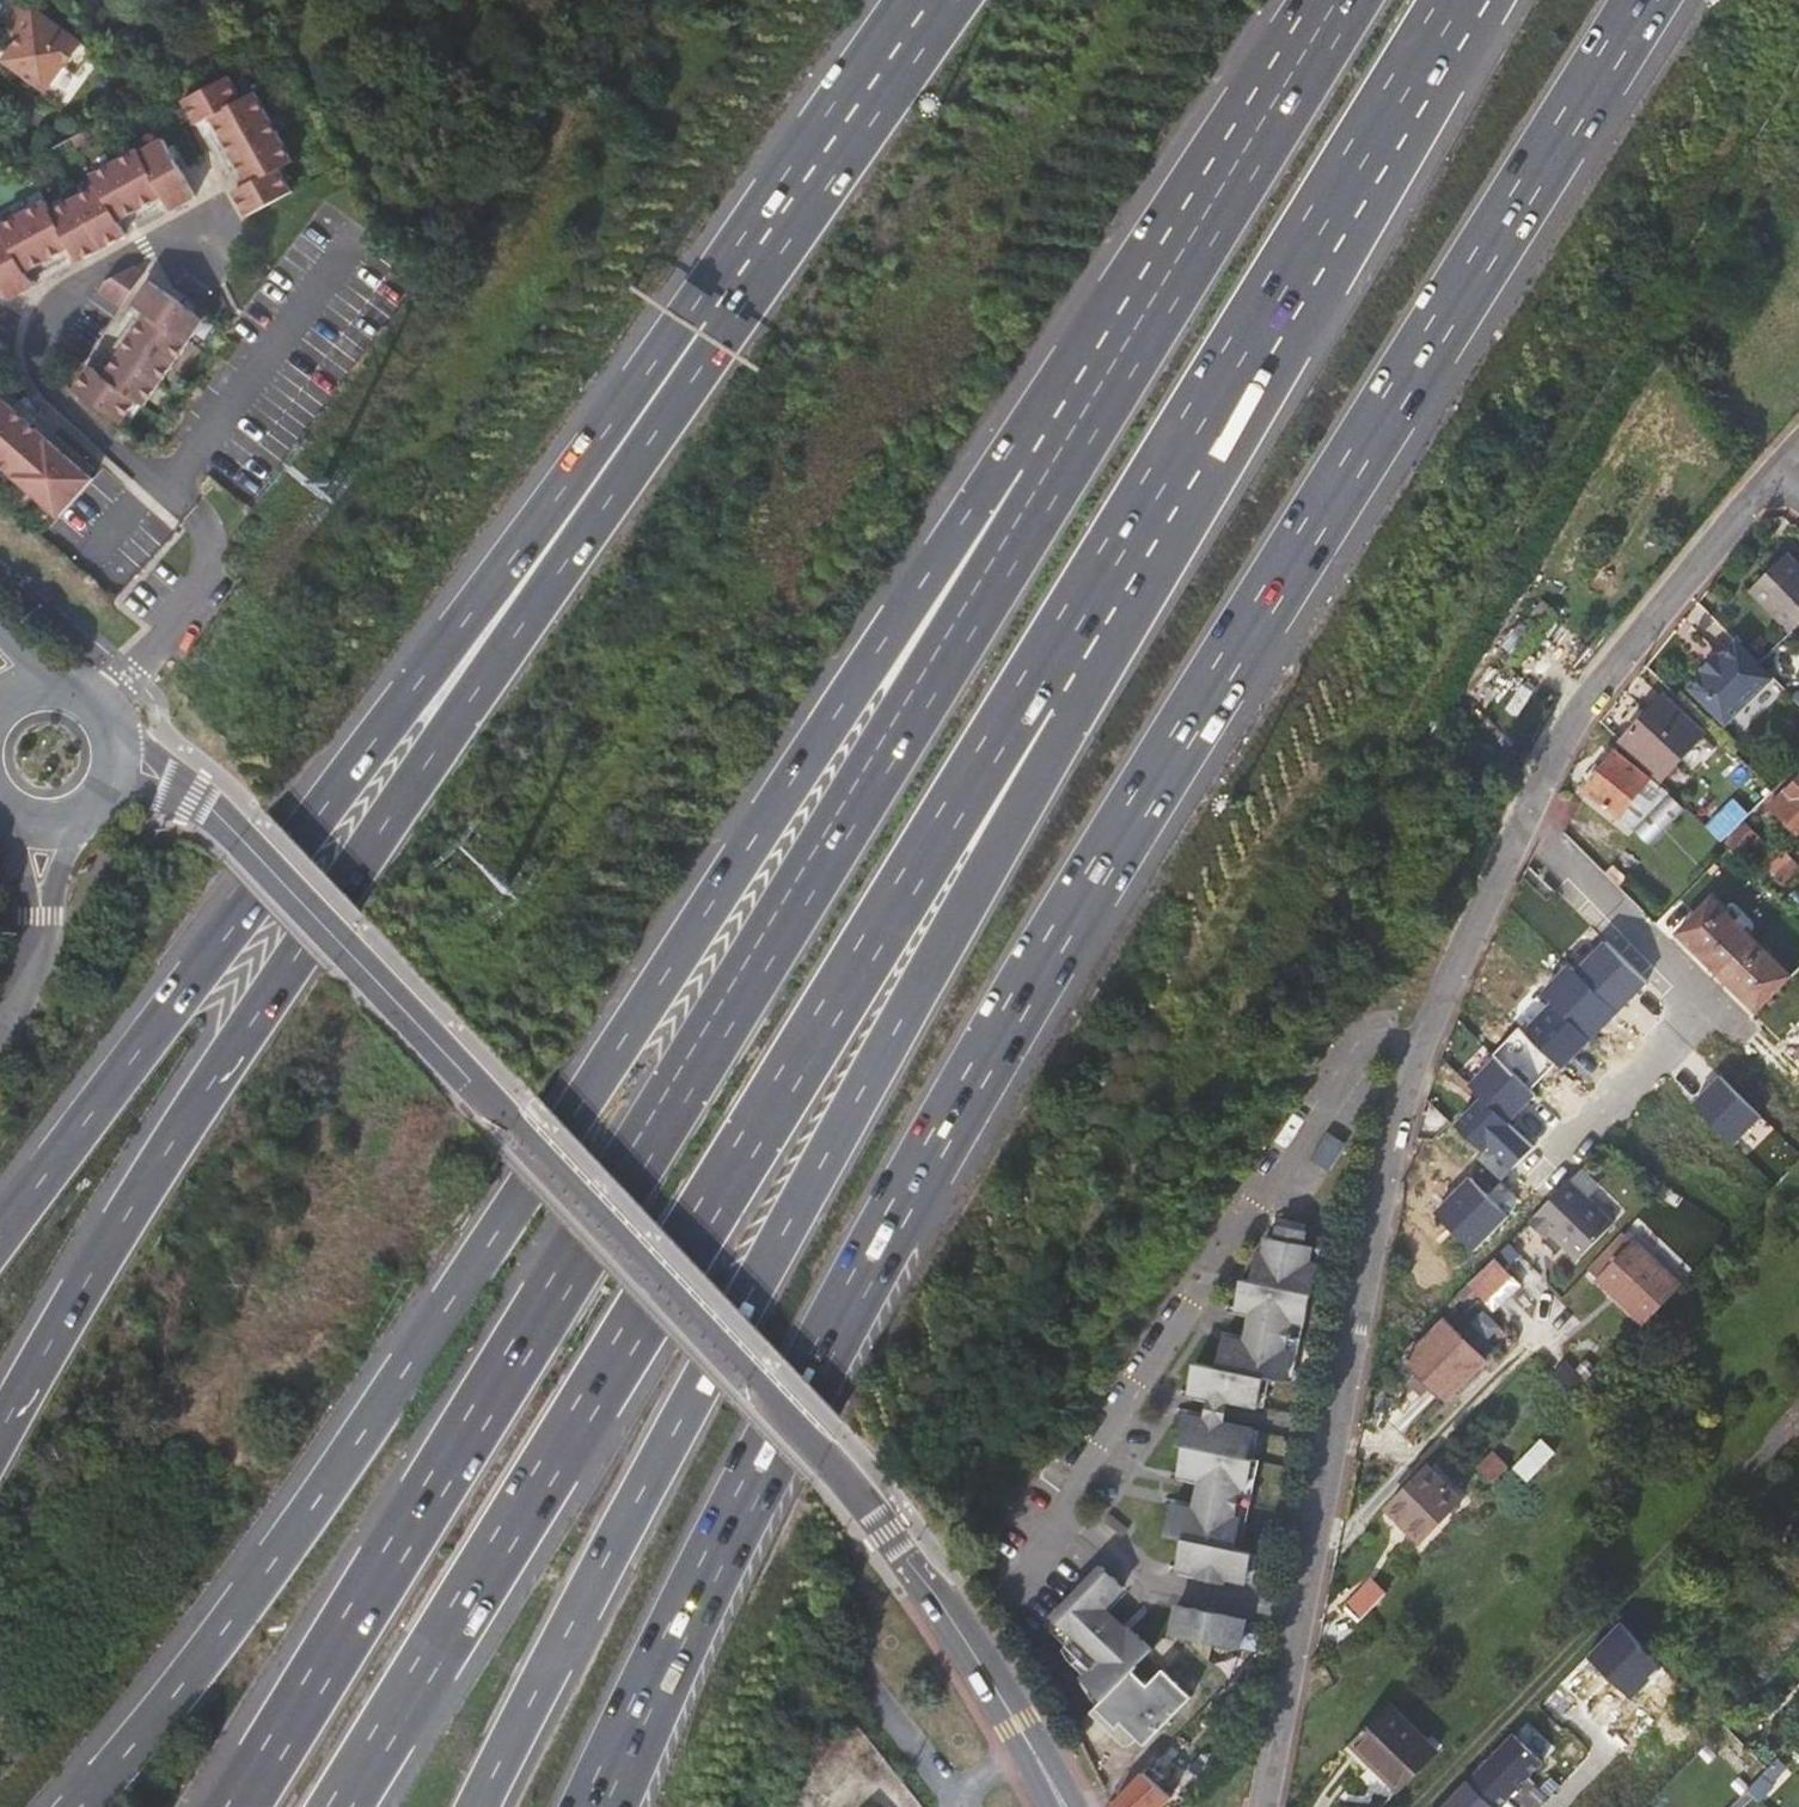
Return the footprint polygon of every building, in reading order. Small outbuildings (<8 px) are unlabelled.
[(49,91),(69,66),(82,76),(99,53),(30,0),(27,0),(10,22),(26,34),(8,60),(49,91)] [(233,70),(223,52),(179,77),(189,95),(233,70)] [(240,186),(254,211),(298,186),(285,163),(298,155),(260,87),(247,94),(233,70),(189,95),(203,119),(215,110),(224,124),(217,129),(222,138),(229,134),(255,178),(240,186)] [(18,298),(42,284),(34,270),(46,263),(50,270),(60,264),(56,257),(78,245),(86,258),(134,231),(126,216),(148,204),(152,211),(162,205),(157,198),(170,191),(178,205),(202,192),(170,135),(147,148),(145,146),(101,171),(107,181),(57,210),(51,199),(7,225),(8,227),(0,232),(0,266),(18,298)] [(114,278),(107,288),(129,302),(151,270),(141,263),(114,278)] [(99,364),(84,387),(131,419),(146,397),(153,402),(212,314),(158,277),(142,300),(156,309),(148,321),(140,316),(134,325),(141,330),(113,373),(99,364)] [(71,514),(104,476),(42,422),(47,415),(39,408),(33,414),(0,385),(0,452),(71,514)] [(1791,551),(1754,587),(1795,630),(1798,625),(1798,559),(1791,551)] [(1764,661),(1741,637),(1725,653),(1721,650),(1706,665),(1709,669),(1693,684),(1730,721),(1777,675),(1764,661)] [(1667,695),(1626,738),(1664,776),(1706,733),(1667,695)] [(1654,776),(1619,751),(1592,788),(1626,813),(1654,776)] [(1707,781),(1689,764),(1673,780),(1691,798),(1707,781)] [(1766,815),(1789,838),(1798,829),(1798,831),(1798,783),(1766,815)] [(1768,844),(1746,821),(1732,836),(1753,858),(1768,844)] [(1764,859),(1785,884),(1798,872),(1798,859),(1784,842),(1764,859)] [(1684,928),(1762,1007),(1796,973),(1717,894),(1684,928)] [(1610,938),(1580,968),(1621,1009),(1650,979),(1610,938)] [(1593,1036),(1621,1009),(1580,968),(1573,962),(1546,991),(1556,1000),(1593,1036)] [(1564,1065),(1593,1036),(1556,1000),(1527,1029),(1564,1065)] [(1520,1028),(1497,1049),(1535,1087),(1558,1065),(1520,1028)] [(1499,1056),(1472,1083),(1485,1095),(1510,1120),(1537,1093),(1499,1056)] [(1765,1113),(1725,1073),(1697,1102),(1737,1142),(1765,1113)] [(1515,1168),(1536,1146),(1510,1120),(1485,1095),(1458,1125),(1485,1151),(1491,1144),(1515,1168)] [(1320,1155),(1331,1161),(1344,1143),(1333,1135),(1320,1155)] [(1581,1171),(1540,1212),(1556,1228),(1561,1223),(1590,1250),(1625,1214),(1581,1171)] [(1510,1217),(1471,1178),(1436,1214),(1475,1252),(1510,1217)] [(1276,1236),(1301,1243),(1304,1228),(1279,1222),(1276,1236)] [(1591,1269),(1597,1276),(1601,1272),(1636,1235),(1629,1228),(1591,1269)] [(1211,1393),(1231,1397),(1258,1403),(1264,1376),(1288,1380),(1295,1351),(1284,1349),(1291,1318),(1302,1321),(1311,1323),(1317,1292),(1302,1289),(1311,1246),(1301,1243),(1276,1236),(1271,1235),(1266,1256),(1256,1255),(1251,1279),(1244,1279),(1238,1308),(1251,1311),(1261,1313),(1255,1345),(1244,1344),(1224,1342),(1219,1366),(1195,1362),(1189,1388),(1211,1393)] [(1636,1235),(1601,1272),(1651,1320),(1686,1283),(1636,1235)] [(1506,1248),(1482,1273),(1507,1298),(1530,1274),(1506,1248)] [(1251,1311),(1244,1344),(1255,1345),(1261,1313),(1251,1311)] [(1284,1349),(1295,1351),(1302,1321),(1291,1318),(1284,1349)] [(1493,1358),(1451,1318),(1411,1358),(1453,1398),(1493,1358)] [(1207,1418),(1227,1422),(1231,1397),(1211,1393),(1207,1418)] [(1221,1573),(1247,1546),(1236,1543),(1241,1517),(1229,1514),(1235,1484),(1248,1487),(1256,1455),(1248,1452),(1253,1428),(1227,1422),(1207,1418),(1184,1413),(1179,1435),(1186,1437),(1179,1471),(1197,1476),(1209,1479),(1203,1509),(1191,1506),(1174,1503),(1168,1531),(1185,1536),(1179,1564),(1221,1573)] [(1541,1436),(1518,1466),(1533,1478),(1556,1447),(1541,1436)] [(1428,1468),(1389,1509),(1422,1540),(1461,1498),(1428,1468)] [(1197,1476),(1191,1506),(1203,1509),(1209,1479),(1197,1476)] [(1229,1514),(1241,1517),(1248,1487),(1235,1484),(1229,1514)] [(1105,1521),(1121,1537),(1128,1529),(1111,1513),(1105,1521)] [(1253,1547),(1247,1546),(1221,1573),(1246,1579),(1253,1547)] [(1062,1622),(1074,1633),(1087,1620),(1089,1622),(1099,1607),(1119,1580),(1101,1566),(1062,1622)] [(1366,1619),(1383,1602),(1391,1593),(1376,1579),(1352,1606),(1366,1619)] [(1245,1618),(1177,1603),(1170,1633),(1238,1648),(1245,1618)] [(1126,1631),(1099,1607),(1089,1622),(1113,1644),(1126,1631)] [(1635,1695),(1667,1661),(1622,1619),(1590,1653),(1635,1695)] [(1087,1620),(1074,1633),(1066,1646),(1079,1657),(1092,1668),(1085,1677),(1082,1680),(1102,1698),(1129,1670),(1151,1646),(1130,1626),(1126,1631),(1113,1644),(1089,1622),(1087,1620)] [(1092,1668),(1079,1657),(1072,1665),(1085,1677),(1092,1668)] [(1102,1698),(1092,1709),(1115,1729),(1120,1724),(1142,1746),(1188,1697),(1160,1669),(1144,1685),(1129,1670),(1102,1698)] [(1444,1749),(1397,1703),(1357,1744),(1378,1766),(1382,1762),(1407,1787),(1444,1749)] [(1548,1757),(1516,1727),(1439,1806),(1500,1806),(1548,1757)] [(1114,1806),(1150,1806),(1162,1795),(1142,1776),(1114,1806)]
